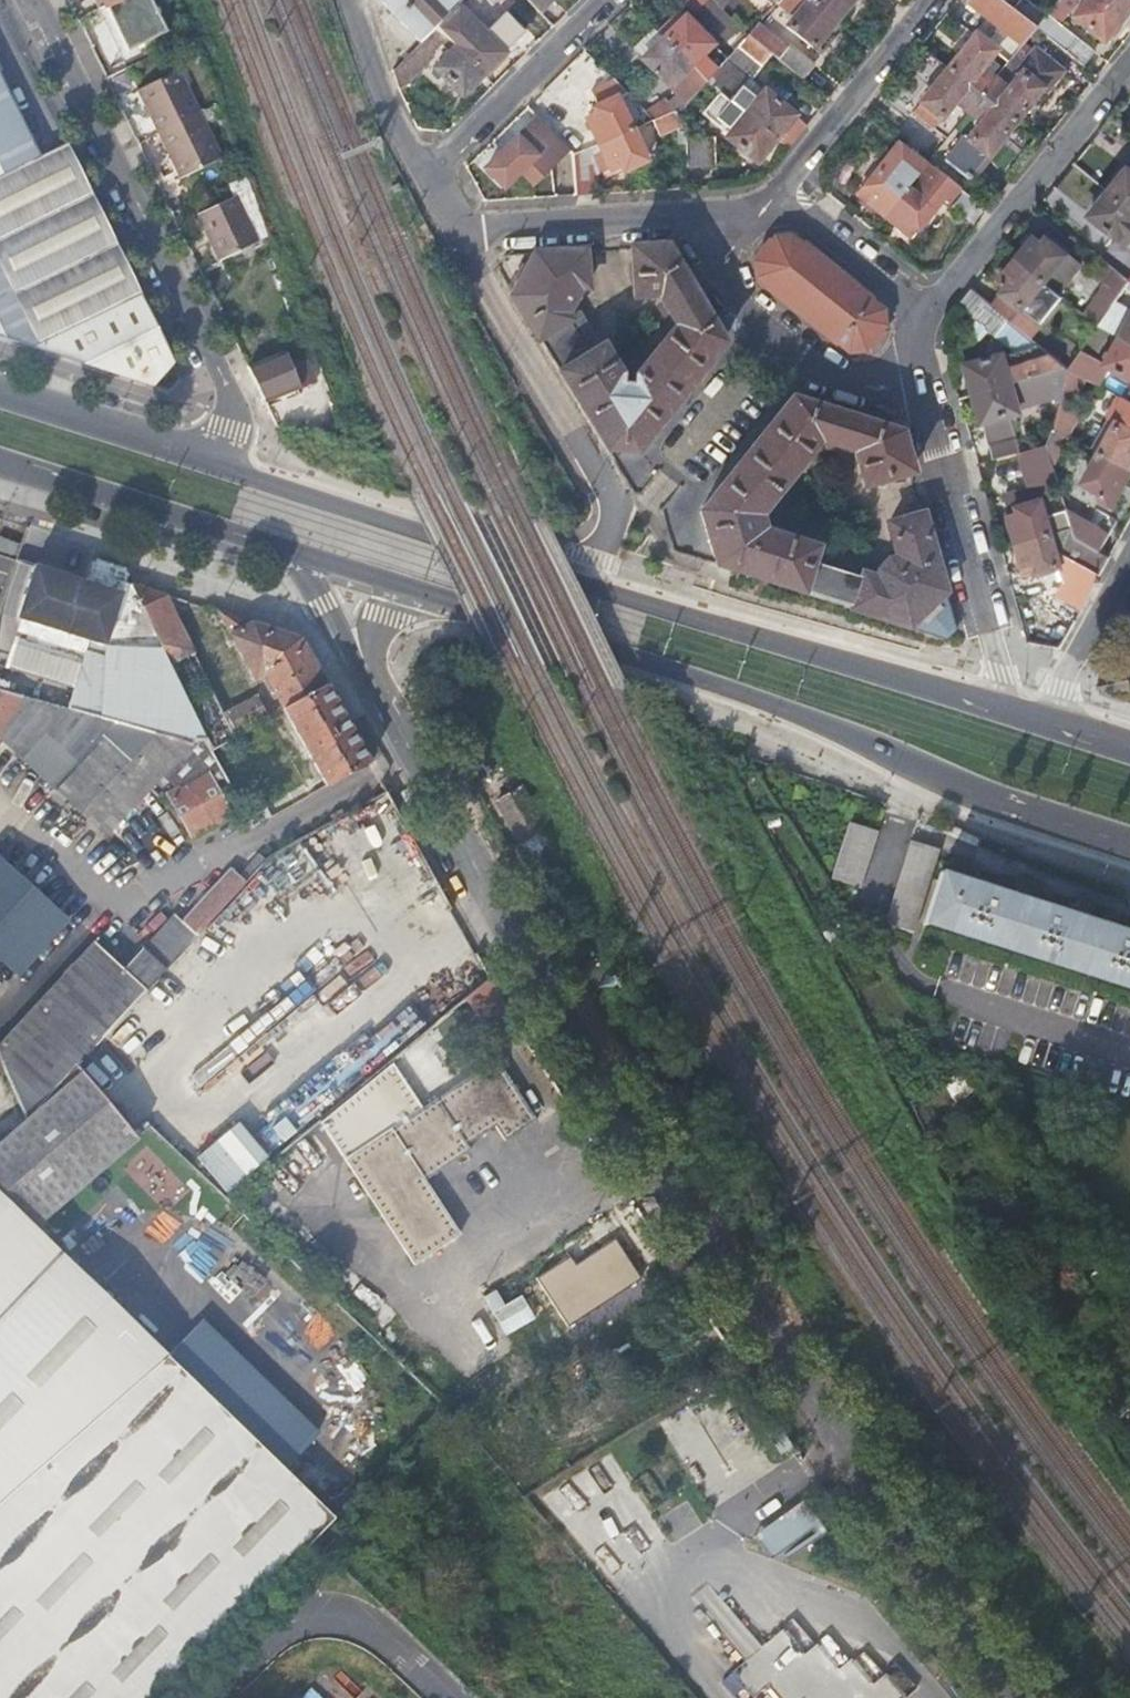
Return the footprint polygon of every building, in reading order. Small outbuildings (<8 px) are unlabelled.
[(109,7),(134,63),(174,43),(153,0),(124,0),(109,7)] [(420,39),(459,1),(459,0),(383,0),(420,39)] [(699,9),(708,0),(690,0),(699,9)] [(699,9),(737,47),(749,33),(717,0),(708,0),(699,9)] [(779,0),(796,14),(787,24),(813,45),(836,18),(814,0),(779,0)] [(836,18),(850,0),(814,0),(836,18)] [(948,68),(981,94),(990,82),(994,77),(980,66),(994,49),(1008,60),(1020,46),(1036,27),(1012,8),(1002,0),(969,0),(968,1),(1002,28),(989,44),(976,34),(948,68)] [(1012,8),(1036,27),(1045,15),(1027,0),(1018,0),(1012,8)] [(1082,65),(1095,48),(1060,20),(1077,0),(1058,0),(1045,15),(1036,27),(1082,65)] [(1129,5),(1129,0),(1085,0),(1075,11),(1106,36),(1129,5)] [(458,4),(438,26),(447,35),(456,44),(483,71),(504,50),(458,4)] [(679,9),(657,30),(664,37),(708,80),(727,58),(681,9),(679,9)] [(761,20),(749,33),(770,49),(777,55),(804,76),(815,63),(761,20)] [(438,26),(394,70),(398,83),(401,90),(432,59),(428,55),(447,35),(438,26)] [(657,30),(653,26),(633,46),(643,57),(664,37),(657,30)] [(777,135),(789,145),(808,122),(749,75),(770,49),(749,33),(737,47),(727,58),(708,80),(747,112),(777,135)] [(677,90),(646,110),(651,116),(654,118),(686,105),(688,102),(708,80),(664,37),(643,57),(677,90)] [(462,91),(483,71),(456,44),(436,64),(462,91)] [(1017,68),(1029,53),(1020,46),(1008,60),(1017,68)] [(990,82),(981,94),(1013,120),(1039,88),(1044,92),(1061,70),(1033,48),(1029,53),(1017,68),(1016,69),(1020,73),(1008,88),(994,77),(990,82)] [(169,390),(181,377),(58,127),(25,58),(0,70),(0,337),(169,390)] [(1008,60),(994,77),(1008,88),(1020,73),(1016,69),(1017,68),(1008,60)] [(179,68),(140,87),(182,174),(221,156),(179,68)] [(981,94),(948,68),(922,100),(955,126),(968,109),(971,106),(981,94)] [(589,117),(594,128),(600,142),(632,128),(631,126),(651,116),(646,110),(617,81),(595,91),(601,104),(595,106),(597,113),(589,117)] [(1013,120),(981,94),(971,106),(968,109),(982,120),(948,160),(968,176),(1013,120)] [(654,118),(650,120),(656,134),(686,121),(686,105),(654,118)] [(757,159),(777,135),(747,112),(728,135),(757,159)] [(538,116),(518,136),(548,166),(568,146),(538,116)] [(632,128),(600,142),(606,154),(611,164),(611,166),(621,162),(623,167),(646,157),(643,150),(638,140),(632,128)] [(518,136),(487,167),(503,185),(521,168),(533,181),(548,166),(518,136)] [(687,137),(687,167),(718,166),(716,136),(687,137)] [(644,137),(638,140),(643,150),(648,147),(644,137)] [(926,161),(900,139),(857,191),(884,213),(926,161)] [(575,153),(576,193),(595,192),(593,160),(600,157),(606,154),(600,142),(575,153)] [(606,154),(600,157),(605,167),(611,164),(606,154)] [(926,161),(884,213),(904,230),(911,222),(916,227),(940,197),(945,201),(957,186),(926,161)] [(1110,191),(1129,207),(1129,169),(1110,191)] [(1110,191),(1092,214),(1129,246),(1129,207),(1110,191)] [(236,197),(198,215),(219,257),(256,240),(236,197)] [(759,260),(758,276),(770,285),(769,287),(836,341),(837,339),(849,349),(863,347),(866,343),(867,345),(880,329),(879,327),(881,324),(882,309),(869,299),(871,298),(804,244),(802,245),(792,236),(777,238),(773,242),(771,241),(760,255),(762,257),(759,260)] [(1036,238),(1018,259),(1060,292),(1082,266),(1048,239),(1043,244),(1036,238)] [(544,333),(538,337),(606,448),(635,451),(659,422),(658,421),(700,370),(701,370),(724,341),(712,321),(711,321),(677,266),(677,264),(665,244),(631,246),(634,296),(657,294),(676,324),(636,373),(635,385),(619,384),(619,372),(578,305),(582,298),(577,291),(565,311),(569,317),(544,333)] [(594,248),(535,252),(529,263),(528,263),(513,294),(538,337),(544,333),(569,317),(565,311),(577,291),(581,285),(587,284),(586,266),(592,265),(594,262),(594,248)] [(994,304),(1012,318),(1032,335),(1064,296),(1060,292),(1018,259),(1001,280),(1009,287),(994,304)] [(1085,313),(1099,324),(1116,298),(1129,278),(1106,259),(1094,275),(1106,282),(1085,313)] [(974,287),(961,302),(999,334),(1012,318),(994,304),(974,287)] [(1099,324),(1123,337),(1129,341),(1129,306),(1116,298),(1099,324)] [(1070,367),(1069,368),(1070,368),(1098,383),(1099,384),(1110,364),(1129,375),(1129,341),(1123,337),(1110,361),(1083,347),(1070,367)] [(968,362),(976,391),(1012,381),(1050,371),(1068,366),(1057,357),(1041,343),(968,362)] [(247,365),(265,400),(297,386),(287,364),(303,357),(298,345),(247,365)] [(1012,381),(976,391),(984,421),(989,419),(995,442),(990,444),(994,459),(1020,452),(1021,451),(1010,414),(1021,411),(1019,404),(1045,397),(1047,404),(1055,403),(1061,401),(1062,396),(1070,368),(1069,368),(1070,367),(1068,366),(1050,371),(1012,381)] [(1120,395),(1109,416),(1119,421),(1102,452),(1129,468),(1129,400),(1120,395)] [(1084,407),(1062,396),(1061,401),(1058,410),(1054,425),(1068,433),(1084,407)] [(863,486),(911,472),(900,431),(879,424),(878,425),(871,423),(791,397),(768,426),(768,428),(700,509),(714,563),(801,590),(851,607),(861,575),(811,559),(815,547),(762,530),(758,516),(819,441),(853,453),(863,486)] [(1109,416),(1092,446),(1102,452),(1119,421),(1109,416)] [(1053,461),(1068,433),(1054,425),(1048,444),(1053,461)] [(1012,517),(1019,542),(1054,533),(1051,524),(1044,500),(1042,500),(1039,488),(1059,482),(1053,461),(1048,444),(1021,451),(1020,452),(1030,490),(1021,492),(1025,505),(1020,507),(1022,514),(1012,517)] [(1102,452),(1085,482),(1104,492),(1103,493),(1104,494),(1102,499),(1112,504),(1129,472),(1129,468),(1102,452)] [(1071,512),(1069,516),(1070,518),(1072,527),(1075,537),(1101,551),(1111,533),(1071,512)] [(861,573),(861,575),(851,607),(889,619),(908,625),(916,617),(917,617),(935,600),(935,598),(944,591),(922,513),(887,523),(897,558),(891,559),(878,569),(875,578),(861,573)] [(1051,524),(1054,533),(1072,527),(1070,518),(1051,524)] [(1067,583),(1088,597),(1110,556),(1101,551),(1075,537),(1072,527),(1054,533),(1019,542),(1027,569),(1037,567),(1039,574),(1062,568),(1067,583)] [(142,607),(131,584),(126,582),(129,573),(125,567),(97,558),(90,561),(85,579),(35,564),(17,617),(19,618),(171,664),(168,658),(142,607)] [(166,595),(131,584),(142,607),(168,658),(171,664),(212,749),(213,750),(272,716),(260,694),(224,713),(192,647),(166,595)] [(311,794),(370,761),(327,684),(301,638),(218,612),(255,680),(264,675),(323,777),(307,786),(311,794)] [(71,687),(65,707),(212,749),(171,664),(19,618),(4,665),(71,687)] [(1,740),(56,791),(51,797),(61,806),(66,801),(107,838),(113,832),(124,842),(152,811),(150,810),(159,798),(151,790),(167,772),(184,786),(169,795),(193,836),(235,813),(243,823),(250,819),(213,750),(212,749),(65,707),(0,689),(0,741),(1,740)] [(523,789),(498,803),(519,843),(546,829),(539,817),(547,813),(541,802),(532,806),(523,789)] [(859,885),(886,802),(857,792),(831,876),(859,885)] [(911,838),(879,937),(907,946),(939,848),(911,838)] [(145,840),(136,848),(153,867),(163,859),(145,840)] [(3,1064),(27,1117),(75,1065),(266,858),(260,853),(239,876),(231,870),(183,923),(176,918),(126,973),(95,945),(0,1055),(0,1057),(3,1064)] [(924,924),(926,925),(927,922),(1129,987),(1129,919),(1127,918),(1126,919),(1122,921),(1118,920),(1115,928),(1065,913),(1070,900),(1056,896),(1056,898),(1051,899),(1047,897),(1044,906),(995,890),(999,877),(985,873),(984,875),(980,876),(976,875),(973,883),(943,873),(943,871),(941,870),(924,924)] [(508,1022),(515,1017),(492,977),(469,996),(491,1026),(504,1017),(508,1022)] [(424,1109),(344,1161),(414,1266),(460,1235),(425,1182),(470,1151),(467,1146),(494,1128),(504,1142),(538,1120),(498,1060),(424,1109)] [(320,1122),(344,1161),(424,1109),(393,1063),(320,1122)] [(0,1144),(0,1195),(32,1224),(40,1218),(138,1138),(75,1065),(27,1117),(0,1144)] [(222,1192),(287,1140),(277,1127),(211,1179),(222,1192)] [(32,1224),(0,1195),(0,1697),(166,1697),(340,1515),(32,1224)] [(575,1260),(542,1280),(571,1328),(644,1283),(620,1244),(580,1268),(575,1260)] [(304,1353),(298,1368),(317,1375),(323,1360),(304,1353)] [(723,1398),(671,1428),(714,1502),(766,1471),(723,1398)] [(809,1503),(756,1531),(772,1561),(825,1533),(809,1503)] [(722,1682),(736,1697),(747,1697),(765,1683),(778,1697),(904,1697),(906,1696),(863,1647),(844,1664),(824,1641),(818,1646),(794,1619),(722,1682)] [(324,1697),(369,1697),(332,1665),(312,1687),(324,1697)]
